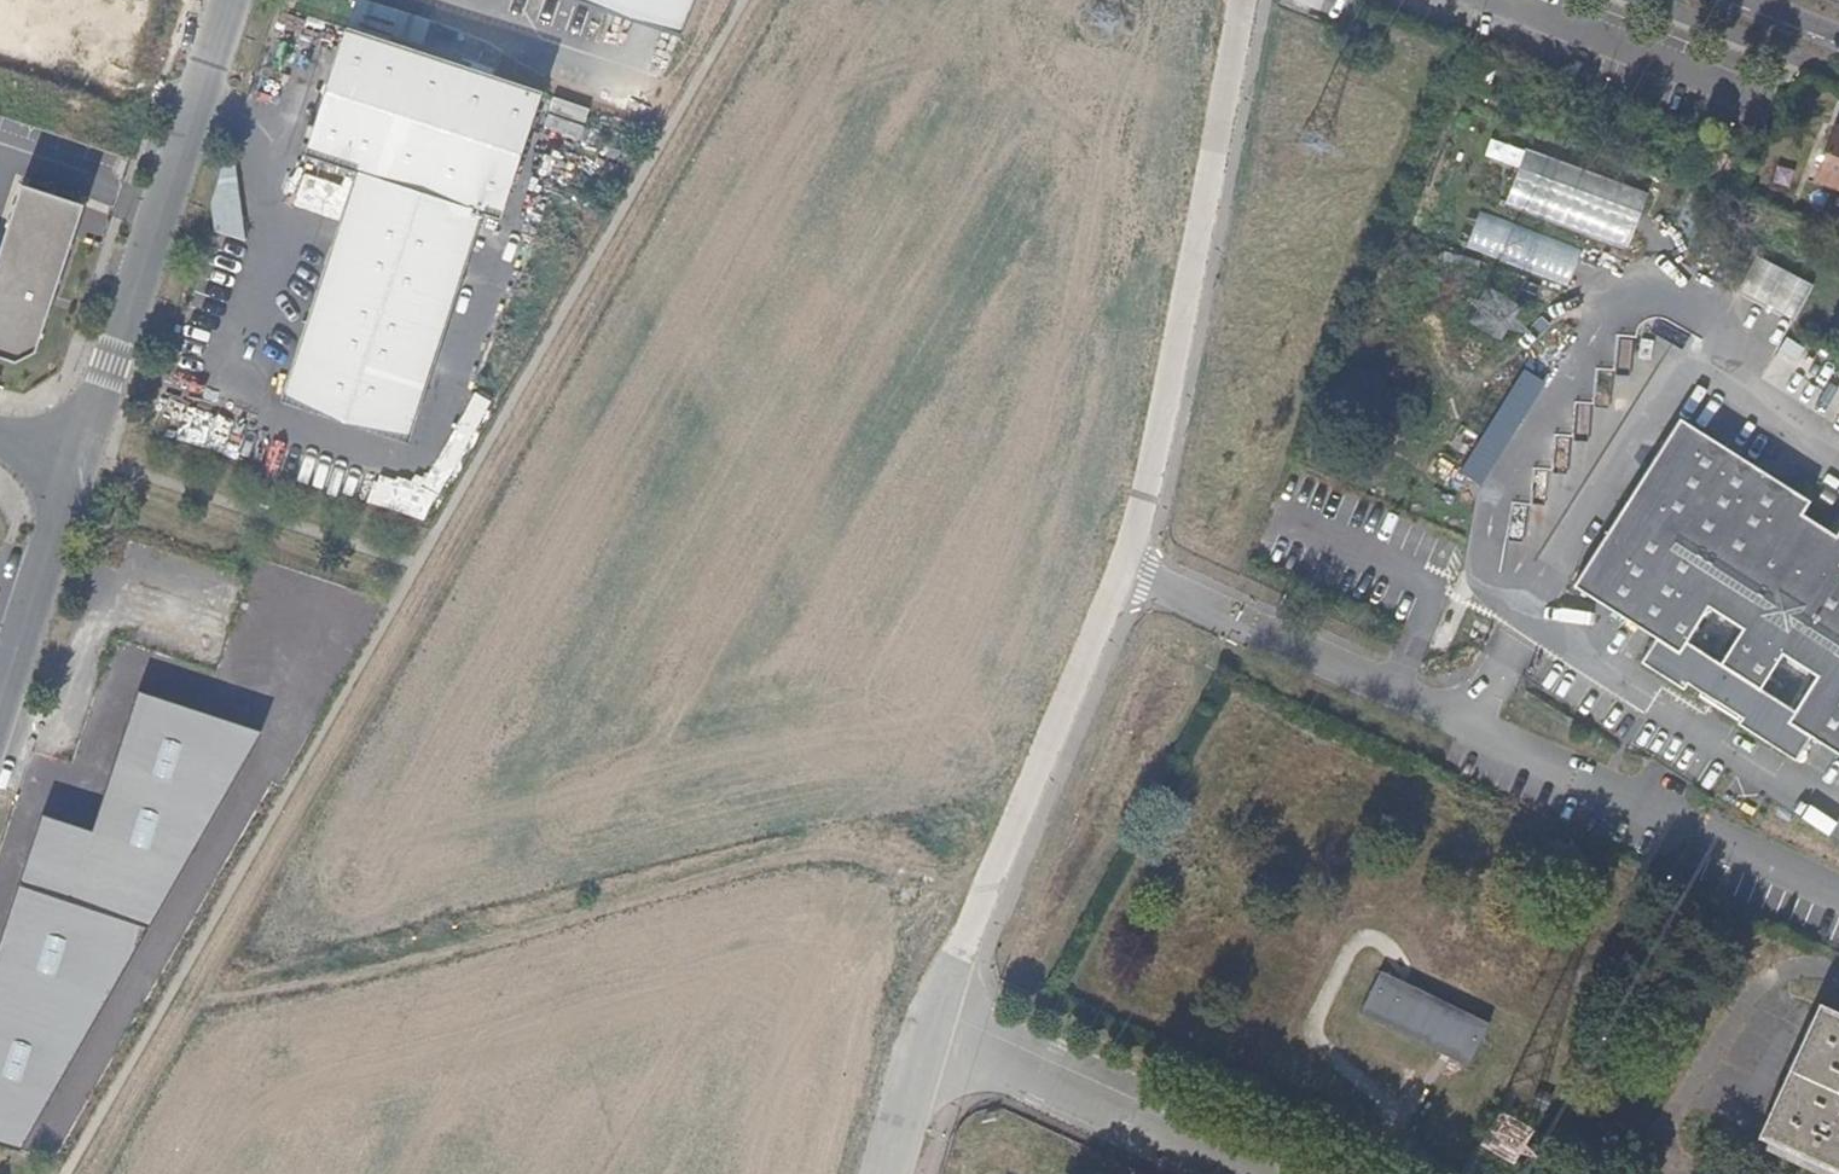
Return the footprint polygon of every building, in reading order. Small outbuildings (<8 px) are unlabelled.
[(701,0),(585,0),(689,30),(701,0)] [(1337,13),(1341,0),(1291,0),(1337,13)] [(353,177),(479,218),(496,224),(538,94),(343,31),(301,161),(353,177)] [(1835,126),(1817,178),(1838,187),(1838,128),(1835,126)] [(1643,197),(1522,151),(1503,204),(1623,251),(1643,197)] [(353,177),(279,403),(405,444),(424,386),(479,218),(353,177)] [(18,361),(40,350),(78,231),(86,206),(23,186),(0,259),(0,356),(18,361)] [(1838,523),(1831,537),(1797,517),(1804,502),(1676,421),(1571,588),(1652,640),(1639,662),(1680,689),(1685,684),(1700,693),(1711,677),(1719,681),(1729,688),(1720,705),(1737,717),(1735,724),(1791,759),(1805,738),(1838,760),(1838,523)] [(257,731),(144,693),(97,829),(42,817),(21,880),(146,926),(257,731)] [(21,880),(0,941),(0,1137),(19,1142),(146,926),(21,880)] [(1489,1021),(1380,971),(1360,1015),(1469,1065),(1489,1021)] [(1831,1007),(1771,1139),(1838,1171),(1838,1011),(1831,1007)]
